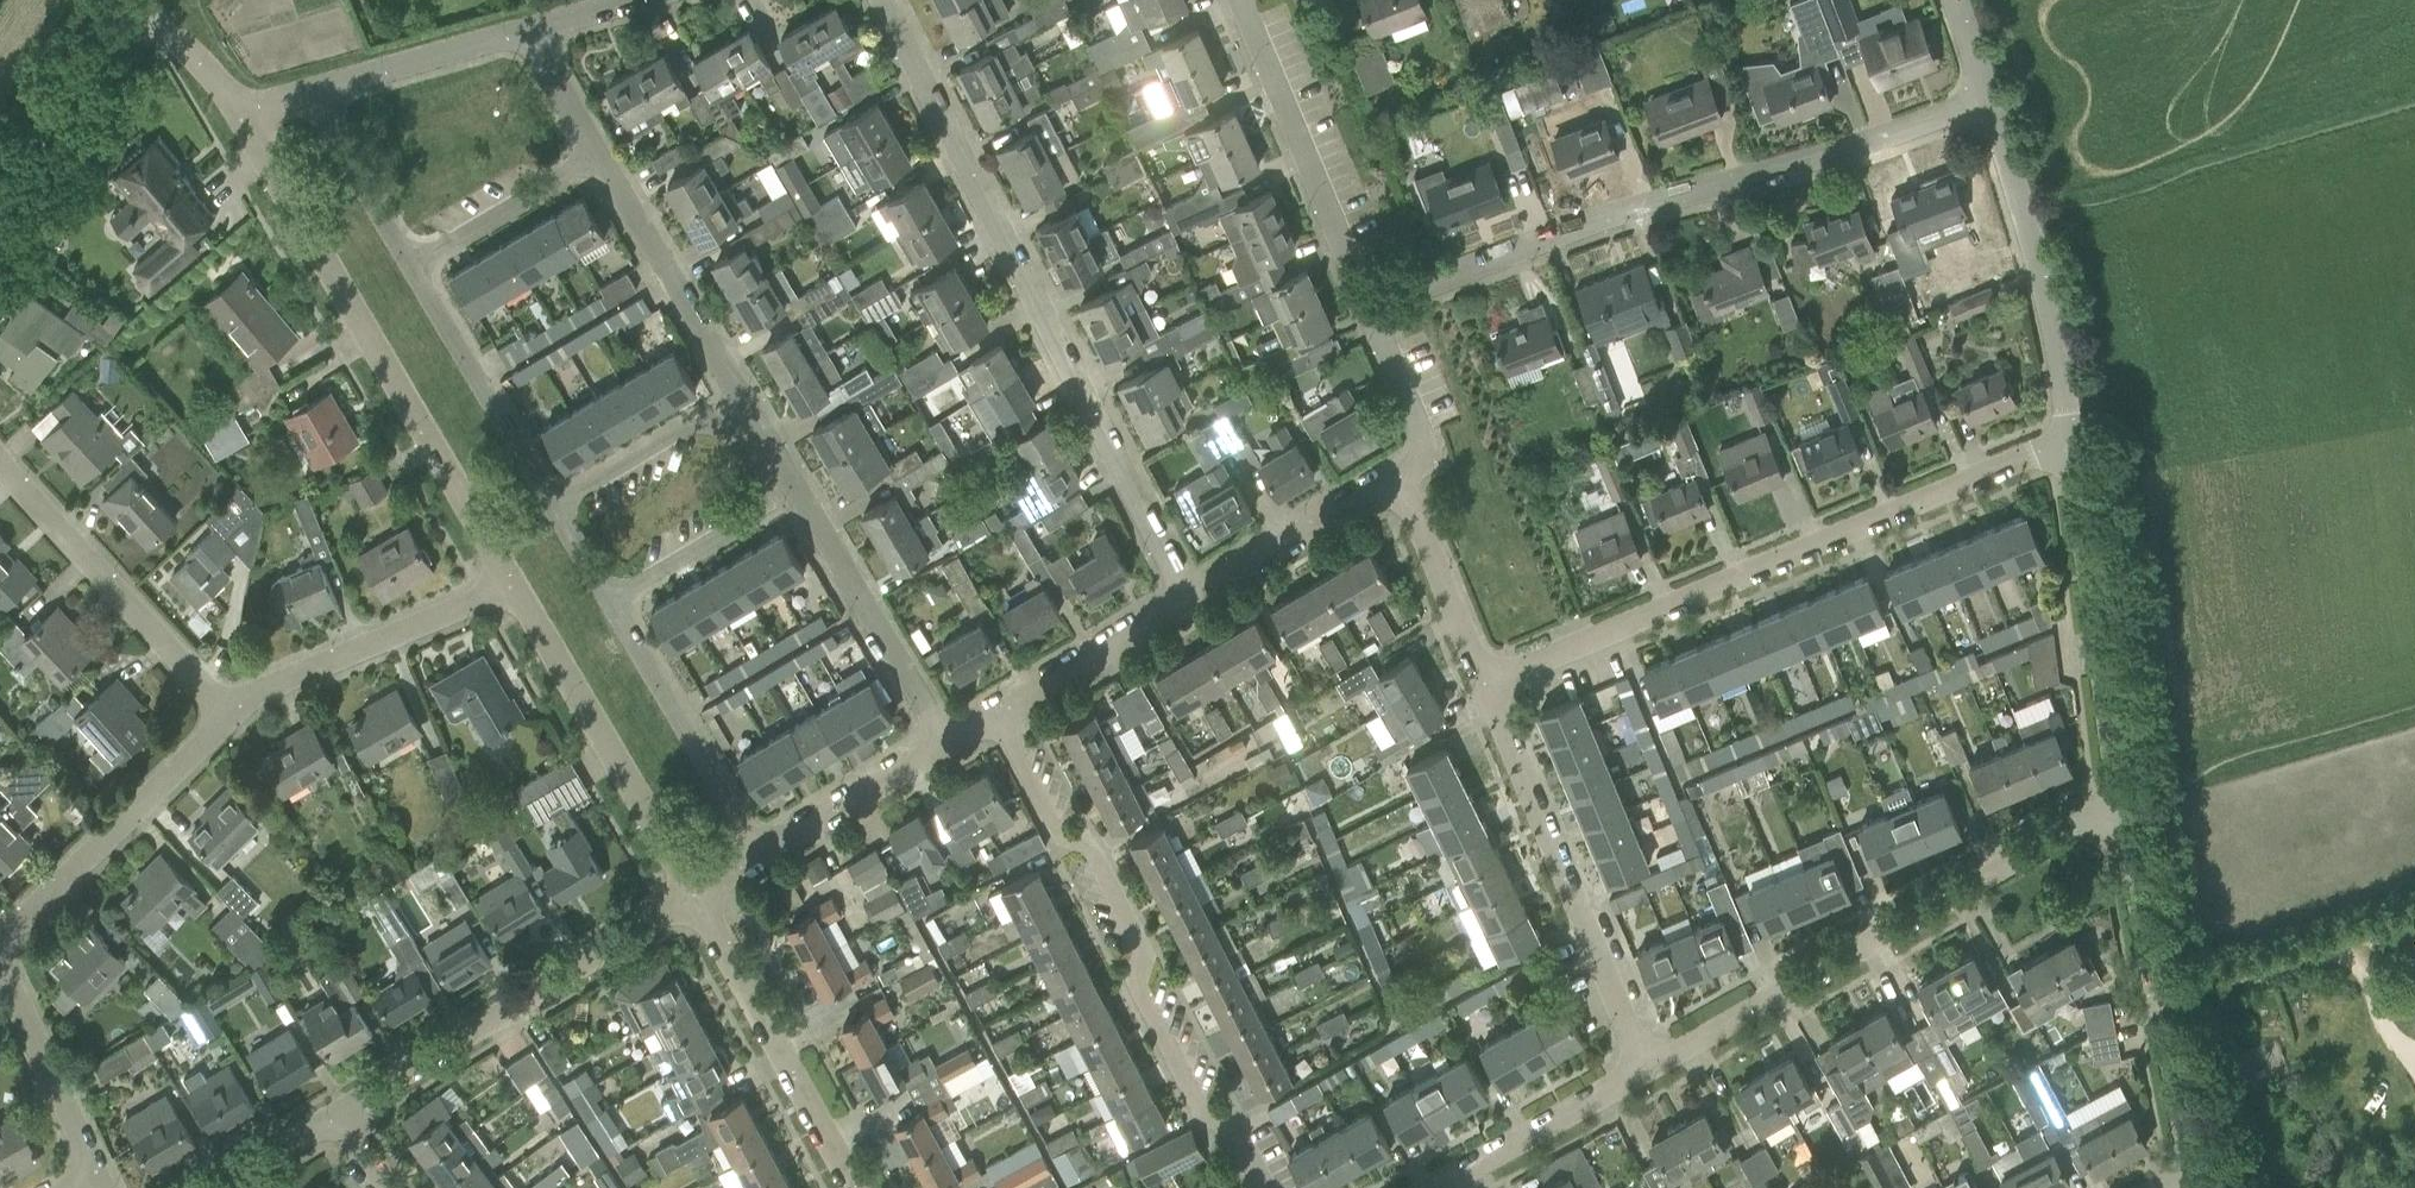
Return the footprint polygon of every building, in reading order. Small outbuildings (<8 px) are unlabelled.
[(946,12),(970,0),(940,0),(946,12)] [(1010,13),(1004,0),(970,0),(946,12),(959,37),(958,37),(959,39),(993,22),(1010,13)] [(1033,17),(1012,28),(1018,39),(1071,13),(1065,0),(1061,0),(1033,17)] [(1026,1),(1033,17),(1061,0),(1028,0),(1026,1)] [(1145,38),(1140,25),(1186,4),(1185,3),(1184,3),(1183,0),(1124,0),(1120,2),(1118,3),(1127,21),(1117,32),(1086,47),(1093,62),(1145,38)] [(1391,28),(1395,40),(1428,27),(1423,15),(1425,15),(1419,0),(1361,0),(1374,34),(1391,28)] [(1478,12),(1463,18),(1477,54),(1492,48),(1485,29),(1509,20),(1502,0),(1473,0),(1478,12)] [(1789,4),(1804,42),(1831,32),(1819,0),(1799,0),(1789,4)] [(1831,32),(1833,37),(1858,28),(1847,0),(1819,0),(1831,32)] [(835,6),(808,22),(826,53),(833,65),(859,50),(861,40),(851,24),(847,26),(835,6)] [(1862,41),(1870,62),(1878,84),(1915,70),(1912,63),(1931,56),(1917,20),(1862,41)] [(809,62),(826,53),(808,22),(781,38),(793,59),(797,68),(799,67),(806,80),(817,74),(809,62)] [(748,29),(721,45),(742,80),(756,71),(758,75),(759,75),(770,92),(772,91),(781,107),(788,103),(790,106),(791,105),(793,107),(804,100),(801,95),(785,68),(774,74),(748,29)] [(1156,65),(1162,79),(1209,58),(1197,33),(1198,32),(1198,30),(1151,51),(1145,38),(1093,62),(1097,69),(1099,74),(1142,55),(1149,69),(1156,65)] [(974,96),(1007,79),(1034,66),(1026,50),(1020,54),(1013,42),(994,52),(960,69),(961,71),(962,71),(974,96)] [(728,88),(742,80),(721,45),(695,61),(709,85),(699,91),(714,117),(724,134),(742,142),(744,140),(730,116),(741,110),(728,88)] [(1612,82),(1598,45),(1583,51),(1597,88),(1612,82)] [(1774,81),(1768,65),(1738,68),(1758,122),(1776,115),(1779,122),(1830,103),(1820,75),(1829,72),(1822,52),(1809,57),(1813,66),(1774,81)] [(702,124),(714,117),(699,91),(688,97),(663,54),(636,70),(663,117),(664,116),(657,105),(673,95),(680,107),(689,101),(702,124)] [(1162,128),(1206,108),(1200,94),(1222,84),(1221,82),(1220,83),(1209,58),(1162,79),(1159,80),(1171,109),(1126,130),(1131,142),(1162,128)] [(844,83),(855,101),(878,87),(866,68),(843,82),(844,83)] [(1052,106),(1072,97),(1102,81),(1099,74),(1097,69),(1066,85),(1065,82),(1045,92),(1052,106)] [(652,124),(663,117),(636,70),(608,86),(628,120),(644,111),(652,124)] [(1367,93),(1395,81),(1391,73),(1363,84),(1367,93)] [(1015,94),(1007,79),(974,96),(987,121),(986,122),(987,124),(1021,106),(1022,107),(1042,97),(1035,83),(1015,94)] [(1108,93),(1102,81),(1072,97),(1078,108),(1108,93)] [(801,95),(812,112),(818,124),(855,101),(844,83),(825,94),(820,84),(801,95)] [(1721,119),(1708,84),(1647,107),(1661,142),(1681,134),(1680,132),(1694,127),(1695,129),(1721,119)] [(1509,120),(1495,85),(1481,90),(1495,126),(1509,120)] [(1127,96),(1114,102),(1121,116),(1129,112),(1131,104),(1127,96)] [(840,162),(893,131),(877,103),(824,135),(840,162)] [(1015,175),(1066,149),(1046,109),(1027,119),(1033,131),(1000,148),(1001,150),(1002,149),(1015,175)] [(1245,138),(1234,113),(1235,112),(1234,110),(1186,132),(1198,159),(1245,138)] [(1618,158),(1609,135),(1603,120),(1552,140),(1567,177),(1618,158)] [(1519,164),(1508,124),(1496,128),(1506,167),(1519,164)] [(1162,128),(1131,142),(1134,149),(1136,153),(1144,150),(1167,139),(1162,128)] [(856,191),(910,159),(893,131),(840,162),(856,191)] [(801,133),(767,154),(775,167),(809,146),(801,133)] [(720,192),(712,178),(729,167),(721,154),(742,142),(724,134),(700,149),(707,161),(667,185),(683,213),(720,192)] [(190,183),(175,165),(179,162),(158,137),(145,149),(141,144),(121,161),(125,166),(112,178),(131,200),(123,207),(130,214),(128,216),(132,219),(133,218),(140,226),(152,216),(170,237),(133,270),(140,278),(137,281),(149,294),(197,252),(186,240),(215,215),(188,185),(190,183)] [(1168,222),(1222,196),(1217,184),(1258,165),(1258,163),(1256,163),(1245,138),(1198,159),(1205,175),(1191,197),(1162,210),(1168,222)] [(679,160),(687,155),(679,142),(651,159),(659,172),(679,160)] [(1040,196),(1047,210),(1069,198),(1063,185),(1080,176),(1066,149),(1015,175),(1027,200),(1027,202),(1040,196)] [(1103,165),(1109,177),(1140,161),(1136,153),(1134,149),(1103,165)] [(1115,189),(1145,173),(1140,161),(1109,177),(1115,189)] [(1455,221),(1503,202),(1489,166),(1447,183),(1443,173),(1415,184),(1428,218),(1438,214),(1443,225),(1450,223),(1451,226),(1456,223),(1455,221)] [(1918,230),(1942,221),(1964,212),(1955,187),(1967,183),(1960,166),(1919,181),(1922,188),(1891,200),(1896,214),(1911,209),(1918,230)] [(903,230),(939,208),(923,180),(878,207),(886,220),(894,216),(903,230)] [(700,241),(720,229),(753,209),(745,196),(737,201),(728,186),(720,192),(683,213),(700,241)] [(1281,218),(1270,193),(1271,192),(1270,190),(1249,200),(1243,187),(1222,197),(1222,196),(1168,222),(1171,229),(1174,233),(1202,220),(1204,225),(1221,218),(1231,241),(1246,234),(1281,218)] [(758,207),(766,220),(796,202),(788,190),(758,207)] [(838,195),(803,216),(812,232),(847,211),(838,195)] [(582,197),(556,213),(578,250),(604,234),(582,197)] [(1055,253),(1088,236),(1069,198),(1047,210),(1052,220),(1040,227),(1041,229),(1042,228),(1055,253)] [(956,236),(939,208),(903,230),(911,244),(903,249),(911,263),(956,236)] [(1873,255),(1856,210),(1828,221),(1826,217),(1806,224),(1811,238),(1805,241),(1791,243),(1796,273),(1810,270),(1811,278),(1825,275),(1823,260),(1852,249),(1857,261),(1873,255)] [(847,211),(812,232),(822,247),(857,226),(847,211)] [(552,265),(578,250),(556,213),(530,228),(552,265)] [(786,226),(778,213),(766,220),(742,234),(750,247),(786,226)] [(1274,254),(1294,244),(1294,243),(1293,243),(1281,218),(1246,234),(1231,241),(1237,254),(1234,255),(1231,265),(1239,283),(1280,267),(1274,254)] [(1102,263),(1119,254),(1106,227),(1088,236),(1055,253),(1068,278),(1067,279),(1068,281),(1102,263)] [(526,280),(552,265),(530,228),(504,243),(526,280)] [(1146,258),(1178,242),(1174,233),(1171,229),(1119,254),(1126,267),(1146,258)] [(504,243),(478,258),(500,296),(526,280),(504,243)] [(731,293),(732,295),(763,277),(757,266),(761,264),(754,252),(749,255),(744,246),(714,264),(721,275),(714,279),(725,296),(731,293)] [(1691,298),(1701,325),(1725,317),(1721,307),(1766,290),(1754,257),(1751,258),(1747,247),(1721,257),(1726,268),(1703,276),(1707,288),(1703,290),(1704,293),(1691,298)] [(474,311),(500,296),(478,258),(452,274),(474,311)] [(1095,332),(1146,306),(1138,291),(1142,289),(1144,283),(1141,276),(1152,270),(1146,258),(1126,267),(1109,276),(1115,288),(1080,305),(1086,316),(1086,315),(1095,332)] [(1644,264),(1575,290),(1595,343),(1620,333),(1616,324),(1649,312),(1652,321),(1668,315),(1659,291),(1655,293),(1644,264)] [(1872,275),(1887,314),(1899,310),(1903,322),(1918,317),(1898,265),(1872,275)] [(934,316),(971,294),(955,266),(910,293),(908,294),(925,322),(934,316)] [(1317,298),(1306,273),(1307,272),(1306,270),(1286,280),(1280,267),(1239,283),(1215,294),(1205,300),(1209,309),(1210,313),(1241,299),(1241,300),(1256,305),(1264,322),(1270,319),(1317,298)] [(599,287),(603,294),(609,304),(636,289),(626,271),(599,287)] [(260,365),(295,335),(281,319),(279,320),(267,307),(269,305),(253,286),(255,285),(250,279),(248,280),(241,272),(206,303),(260,365)] [(802,294),(810,308),(844,288),(836,274),(802,294)] [(751,325),(771,313),(784,306),(766,276),(763,278),(763,277),(732,295),(751,325)] [(860,310),(889,291),(881,278),(851,296),(860,310)] [(1199,289),(1205,300),(1215,294),(1210,284),(1199,289)] [(1955,318),(1974,311),(1995,301),(1990,287),(1949,304),(1955,318)] [(844,288),(810,308),(798,315),(805,328),(843,305),(842,303),(850,298),(844,288)] [(894,288),(889,291),(860,310),(869,324),(903,304),(894,288)] [(83,333),(82,332),(22,289),(6,311),(8,312),(8,310),(12,313),(0,330),(0,356),(16,368),(10,376),(31,391),(60,350),(67,355),(83,333)] [(1772,299),(1783,329),(1799,323),(1788,293),(1772,299)] [(584,319),(609,304),(603,294),(578,309),(584,319)] [(942,349),(967,334),(987,322),(971,294),(934,316),(943,331),(934,336),(942,349)] [(641,297),(615,312),(622,324),(624,328),(651,312),(641,297)] [(1241,380),(1276,364),(1331,340),(1325,327),(1331,325),(1330,323),(1329,323),(1317,298),(1270,319),(1282,345),(1259,355),(1260,357),(1235,368),(1241,380)] [(1538,362),(1560,353),(1565,352),(1556,330),(1552,332),(1541,303),(1517,312),(1521,325),(1494,336),(1499,348),(1495,350),(1496,353),(1501,351),(1514,386),(1543,375),(1538,362)] [(1139,344),(1145,356),(1215,322),(1210,313),(1209,309),(1160,333),(1146,306),(1095,332),(1108,357),(1107,358),(1108,359),(1139,344)] [(578,309),(553,324),(559,335),(584,319),(578,309)] [(115,330),(123,319),(112,311),(104,322),(115,330)] [(596,339),(622,324),(615,312),(589,328),(596,339)] [(115,332),(93,316),(82,332),(83,333),(104,347),(115,332)] [(1663,328),(1676,361),(1698,353),(1685,319),(1663,328)] [(1135,410),(1184,385),(1174,365),(1179,363),(1176,356),(1220,334),(1215,322),(1145,356),(1151,368),(1120,384),(1121,386),(1122,385),(1135,410)] [(553,324),(527,340),(533,350),(559,335),(553,324)] [(570,354),(596,339),(589,328),(563,343),(570,354)] [(764,348),(782,378),(809,362),(827,351),(822,342),(811,348),(803,335),(796,339),(791,332),(764,348)] [(1911,333),(1896,339),(1916,385),(1931,379),(1911,333)] [(497,349),(507,366),(533,350),(527,340),(523,334),(497,349)] [(1331,340),(1276,364),(1283,379),(1343,351),(1336,337),(1331,340)] [(545,368),(570,354),(563,343),(538,358),(545,368)] [(1017,372),(1000,345),(969,363),(978,378),(962,388),(969,401),(985,390),(1017,372)] [(905,386),(944,362),(936,349),(907,367),(903,362),(894,367),(902,381),(905,386)] [(674,351),(647,367),(669,404),(696,388),(674,351)] [(823,385),(841,374),(827,351),(809,362),(782,378),(800,409),(828,393),(823,385)] [(1857,412),(1832,355),(1814,363),(1822,382),(1826,380),(1843,418),(1857,412)] [(538,358),(511,374),(517,384),(545,368),(538,358)] [(905,386),(913,399),(958,372),(959,372),(951,358),(944,362),(905,386)] [(1572,368),(1586,404),(1600,398),(1596,388),(1587,362),(1572,368)] [(644,419),(669,404),(647,367),(621,382),(644,419)] [(902,381),(894,367),(874,379),(846,396),(852,406),(813,430),(821,443),(816,446),(826,463),(831,460),(876,433),(860,407),(902,381)] [(846,396),(874,379),(866,367),(838,384),(846,396)] [(2000,370),(1978,379),(1957,388),(1971,421),(2013,403),(2000,370)] [(1004,417),(1011,429),(1034,415),(1027,403),(1033,399),(1017,372),(985,390),(1002,418),(1004,417)] [(239,381),(228,390),(240,410),(275,390),(272,385),(266,374),(243,386),(239,381)] [(621,382),(596,398),(618,435),(644,419),(621,382)] [(1610,382),(1596,388),(1600,398),(1601,400),(1615,395),(1610,382)] [(1920,391),(1893,402),(1885,384),(1868,391),(1890,444),(1935,426),(1920,391)] [(1194,404),(1184,385),(1135,410),(1148,436),(1147,436),(1148,438),(1183,420),(1178,412),(1194,404)] [(1758,385),(1744,391),(1757,422),(1771,416),(1758,385)] [(1220,417),(1227,415),(1250,403),(1244,390),(1214,405),(1220,417)] [(1355,406),(1346,390),(1331,398),(1332,399),(1301,418),(1312,437),(1324,429),(1341,457),(1342,456),(1361,444),(1362,446),(1363,445),(1374,438),(1375,438),(1376,437),(1357,406),(1355,406)] [(81,481),(99,465),(121,445),(71,392),(53,408),(64,419),(43,439),(55,452),(57,450),(64,458),(62,460),(81,481)] [(315,463),(335,452),(356,439),(345,420),(339,424),(322,396),(288,417),(315,463)] [(592,450),(618,435),(596,398),(570,413),(592,450)] [(570,413),(564,416),(544,429),(566,466),(592,450),(570,413)] [(242,429),(233,414),(200,433),(216,459),(226,453),(220,442),(242,429)] [(1034,415),(1011,429),(1018,440),(1015,441),(1031,468),(1063,450),(1046,422),(1040,426),(1034,415)] [(1220,417),(1214,421),(1232,451),(1244,444),(1227,415),(1220,417)] [(1669,422),(1682,455),(1674,458),(1684,483),(1644,500),(1653,523),(1662,520),(1666,529),(1708,511),(1695,480),(1708,475),(1697,449),(1684,416),(1669,422)] [(1219,459),(1232,451),(1214,421),(1200,427),(1219,459)] [(1846,424),(1802,442),(1792,446),(1801,469),(1812,465),(1816,475),(1860,457),(1846,424)] [(1313,475),(1304,458),(1294,442),(1293,443),(1283,427),(1269,436),(1278,452),(1260,463),(1279,494),(1280,493),(1279,493),(1298,481),(1299,483),(1313,475)] [(1653,429),(1609,447),(1615,462),(1659,444),(1653,429)] [(1769,446),(1763,431),(1718,450),(1725,465),(1739,498),(1755,491),(1753,488),(1772,480),(1773,484),(1783,479),(1769,446)] [(876,433),(831,460),(849,491),(889,467),(895,478),(912,468),(922,462),(915,449),(893,463),(876,433)] [(998,437),(972,452),(979,465),(1005,449),(998,437)] [(1628,493),(1608,447),(1594,453),(1613,499),(1628,493)] [(950,464),(943,451),(942,449),(922,462),(912,468),(920,481),(950,464)] [(1003,521),(987,524),(991,531),(1008,529),(1023,526),(1040,515),(1043,514),(1036,502),(1079,477),(1063,450),(1031,468),(1018,476),(1034,502),(1003,521)] [(137,462),(130,453),(119,463),(127,471),(137,462)] [(1251,512),(1232,480),(1230,481),(1220,464),(1206,473),(1207,474),(1189,484),(1188,481),(1174,489),(1193,525),(1194,524),(1193,523),(1206,515),(1216,532),(1217,531),(1217,530),(1236,518),(1237,520),(1251,512)] [(363,506),(366,504),(386,492),(372,467),(349,481),(363,506)] [(173,520),(131,475),(101,502),(118,521),(123,516),(134,528),(133,529),(147,544),(173,520)] [(864,515),(880,542),(914,521),(906,507),(918,499),(910,485),(863,514),(863,515),(864,515)] [(236,550),(252,534),(258,540),(265,511),(243,486),(206,520),(214,529),(186,555),(190,559),(170,578),(196,606),(229,576),(219,565),(236,550)] [(1043,514),(1040,515),(1048,529),(1055,524),(1088,505),(1080,492),(1043,514)] [(308,494),(294,499),(307,532),(321,526),(308,494)] [(1628,527),(1621,511),(1599,521),(1577,530),(1577,531),(1584,528),(1590,543),(1583,545),(1591,564),(1587,566),(1588,569),(1592,568),(1597,578),(1642,559),(1628,527)] [(2013,566),(2019,563),(2041,554),(2025,514),(1996,526),(2013,566)] [(960,549),(991,531),(987,524),(983,518),(953,537),(960,549)] [(923,536),(914,521),(880,542),(896,569),(895,569),(896,570),(943,542),(935,528),(923,536)] [(1027,561),(1040,553),(1023,526),(1008,529),(1027,561)] [(1985,577),(2013,566),(1996,526),(1969,538),(1985,577)] [(408,528),(387,540),(360,556),(384,596),(404,584),(402,582),(414,575),(415,577),(431,568),(408,528)] [(16,559),(12,563),(1,551),(9,543),(0,533),(0,610),(34,579),(16,559)] [(781,533),(755,548),(777,585),(803,570),(781,533)] [(1065,551),(1046,563),(1064,595),(1083,584),(1091,599),(1110,588),(1107,583),(1127,571),(1104,533),(1092,540),(1099,553),(1074,568),(1065,551)] [(1969,538),(1941,549),(1958,589),(1985,577),(1969,538)] [(751,601),(777,585),(755,548),(729,564),(751,601)] [(1369,549),(1344,564),(1365,599),(1390,584),(1369,549)] [(1930,601),(1958,589),(1941,549),(1914,561),(1930,601)] [(340,619),(343,618),(315,553),(299,560),(303,568),(280,577),(278,579),(276,581),(274,584),(272,586),(271,589),(269,592),(268,597),(268,600),(268,603),(269,606),(270,609),(271,612),(273,614),(275,617),(277,619),(280,621),(282,622),(285,624),(288,625),(291,625),(301,626),(303,625),(296,609),(313,602),(317,611),(334,604),(340,619)] [(987,604),(969,574),(958,555),(942,565),(970,614),(987,604)] [(1885,573),(1894,595),(1902,613),(1930,601),(1914,561),(1885,573)] [(729,564),(704,579),(725,616),(751,601),(729,564)] [(1344,564),(1320,579),(1341,613),(1365,599),(1344,564)] [(1059,611),(1046,591),(1036,574),(1024,581),(1031,594),(1004,609),(1011,619),(1023,640),(1042,629),(1039,623),(1059,611)] [(1861,645),(1890,633),(1866,576),(1837,588),(1854,628),(1861,645)] [(700,631),(725,616),(704,579),(678,594),(700,631)] [(1320,579),(1296,593),(1317,628),(1341,613),(1320,579)] [(1827,640),(1854,628),(1837,588),(1810,599),(1827,640)] [(1317,628),(1296,593),(1271,608),(1291,642),(1317,628)] [(673,647),(694,635),(700,631),(678,594),(651,610),(673,647)] [(2029,604),(2034,615),(2038,627),(2051,622),(2047,596),(2029,604)] [(1810,599),(1782,611),(1799,651),(1827,640),(1810,599)] [(12,662),(24,675),(42,658),(60,679),(90,652),(67,628),(72,624),(57,608),(28,635),(13,618),(0,629),(0,648),(12,662)] [(1387,622),(1380,610),(1367,617),(1375,630),(1387,622)] [(1772,663),(1799,651),(1782,611),(1755,623),(1772,663)] [(807,638),(827,625),(821,615),(801,627),(807,638)] [(2034,615),(2005,626),(2011,639),(2038,627),(2034,615)] [(1255,617),(1230,632),(1250,667),(1275,652),(1255,617)] [(1395,635),(1387,622),(1375,630),(1382,642),(1395,635)] [(1772,663),(1755,623),(1727,634),(1744,674),(1772,663)] [(995,649),(983,629),(980,624),(941,646),(959,677),(977,667),(973,662),(995,649)] [(1985,651),(2011,639),(2005,626),(1979,638),(1985,651)] [(782,652),(807,638),(801,627),(776,642),(782,652)] [(1226,681),(1250,667),(1230,632),(1206,647),(1226,681)] [(2052,632),(2028,641),(2030,657),(2055,653),(2052,632)] [(812,645),(819,656),(823,662),(842,650),(832,633),(812,645)] [(1716,686),(1744,674),(1727,634),(1700,646),(1716,686)] [(1326,658),(1339,651),(1331,638),(1319,646),(1326,658)] [(782,652),(776,642),(758,652),(751,639),(743,644),(751,656),(757,667),(782,652)] [(1989,658),(1995,671),(2030,657),(2028,641),(1989,658)] [(819,656),(812,645),(787,660),(794,671),(819,656)] [(1700,646),(1672,657),(1689,698),(1716,686),(1700,646)] [(1909,652),(1919,675),(1924,687),(1934,682),(1961,670),(1956,659),(1934,668),(1923,646),(1909,652)] [(1206,647),(1181,661),(1202,696),(1226,681),(1206,647)] [(1347,664),(1339,651),(1326,658),(1334,671),(1347,664)] [(1974,651),(1956,659),(1961,670),(1979,663),(1974,651)] [(724,652),(717,656),(724,668),(733,663),(730,657),(728,658),(724,652)] [(2032,670),(2057,667),(2055,653),(2030,657),(2032,670)] [(508,729),(505,724),(518,717),(502,690),(498,692),(489,677),(493,674),(482,656),(433,685),(445,706),(462,697),(488,740),(494,742),(507,735),(508,729)] [(731,682),(757,667),(751,656),(725,672),(731,682)] [(1364,686),(1380,712),(1427,684),(1410,657),(1379,675),(1379,677),(1364,686)] [(1661,710),(1689,698),(1672,657),(1644,669),(1661,710)] [(1989,658),(1979,663),(1961,670),(1967,683),(1995,671),(1989,658)] [(768,686),(794,671),(787,660),(762,675),(768,686)] [(1177,711),(1202,696),(1181,661),(1156,676),(1177,711)] [(2033,683),(2058,680),(2057,667),(2032,670),(2033,683)] [(1939,695),(1967,683),(1961,670),(1934,682),(1939,695)] [(725,672),(705,684),(711,694),(731,682),(725,672)] [(768,686),(762,675),(736,690),(743,702),(768,686)] [(1924,687),(1919,675),(1881,690),(1885,702),(1910,693),(1924,687)] [(1626,710),(1639,705),(1626,677),(1614,682),(1626,710)] [(1273,690),(1265,678),(1252,686),(1260,698),(1273,690)] [(49,743),(77,718),(115,759),(150,728),(148,726),(147,727),(121,698),(128,692),(117,679),(90,704),(83,703),(73,692),(55,708),(35,727),(49,743)] [(869,681),(843,696),(865,733),(891,718),(869,681)] [(1140,684),(1127,692),(1143,719),(1156,713),(1140,684)] [(1422,724),(1443,712),(1427,684),(1380,712),(1395,737),(1376,749),(1385,763),(1429,736),(1422,724)] [(418,728),(408,710),(396,690),(366,707),(369,713),(350,725),(371,759),(410,736),(409,733),(418,728)] [(723,714),(743,702),(736,690),(716,702),(723,714)] [(1281,702),(1273,690),(1260,698),(1267,710),(1281,702)] [(1855,706),(1858,713),(1885,702),(1881,690),(1862,698),(1863,701),(1854,704),(1855,706)] [(1062,727),(1075,753),(1120,731),(1143,719),(1127,692),(1112,701),(1119,713),(1099,722),(1093,711),(1062,727)] [(1849,693),(1822,704),(1827,717),(1855,706),(1854,704),(1849,693)] [(1885,702),(1891,715),(1895,724),(1918,714),(1910,693),(1885,702)] [(839,749),(865,733),(843,696),(817,712),(839,749)] [(1538,714),(1550,742),(1590,726),(1578,697),(1538,714)] [(1885,702),(1858,713),(1848,717),(1854,731),(1876,722),(1891,715),(1885,702)] [(1822,704),(1794,716),(1800,729),(1827,717),(1822,704)] [(1626,710),(1637,738),(1650,732),(1639,705),(1626,710)] [(1209,722),(1212,727),(1225,719),(1217,706),(1204,715),(1209,722)] [(2056,710),(2034,719),(2019,725),(2026,740),(2025,740),(2042,780),(2070,768),(2062,748),(2070,745),(2056,710)] [(817,712),(792,727),(814,764),(839,749),(817,712)] [(1286,712),(1272,719),(1278,729),(1291,721),(1286,712)] [(1163,725),(1156,713),(1143,719),(1151,732),(1163,725)] [(1794,716),(1767,727),(1772,741),(1800,729),(1794,716)] [(1823,744),(1854,731),(1848,717),(1817,730),(1823,744)] [(1232,731),(1225,719),(1212,727),(1219,739),(1232,731)] [(332,763),(322,745),(310,724),(280,741),(283,747),(264,759),(285,793),(325,770),(323,768),(332,763)] [(1601,753),(1590,726),(1550,742),(1561,770),(1601,753)] [(788,779),(814,764),(792,727),(766,742),(788,779)] [(1745,752),(1772,741),(1767,727),(1742,737),(1739,739),(1745,752)] [(1939,736),(1951,764),(1967,758),(1956,729),(1939,736)] [(1088,778),(1132,756),(1120,731),(1075,753),(1088,778)] [(1650,732),(1637,738),(1649,766),(1662,760),(1650,732)] [(2014,792),(2042,780),(2025,740),(2009,747),(2003,732),(1991,737),(1997,752),(2014,792)] [(1764,768),(1807,750),(1802,737),(1759,755),(1764,768)] [(1247,747),(1242,738),(1230,745),(1235,754),(1247,747)] [(1739,739),(1711,750),(1717,764),(1745,752),(1739,739)] [(761,795),(788,779),(766,742),(739,758),(761,795)] [(1164,754),(1172,767),(1185,759),(1177,746),(1164,754)] [(1268,747),(1244,759),(1250,770),(1274,757),(1268,747)] [(1420,795),(1459,776),(1445,748),(1406,768),(1420,795)] [(342,750),(335,754),(342,770),(350,766),(342,750)] [(428,758),(449,806),(467,799),(446,750),(428,758)] [(1680,779),(1717,764),(1711,750),(1674,765),(1680,779)] [(2014,792),(1997,752),(1969,764),(1986,804),(2014,792)] [(1561,770),(1573,797),(1613,781),(1601,753),(1561,770)] [(37,812),(27,801),(54,775),(36,755),(0,786),(0,787),(11,798),(0,808),(0,872),(30,843),(18,831),(37,812)] [(1764,768),(1759,755),(1730,767),(1735,780),(1764,768)] [(1088,778),(1100,803),(1132,787),(1126,776),(1139,770),(1132,756),(1088,778)] [(1186,761),(1185,759),(1172,767),(1172,768),(1179,779),(1192,772),(1190,769),(1186,761)] [(1649,766),(1660,794),(1673,788),(1662,760),(1649,766)] [(1735,780),(1730,767),(1702,779),(1707,791),(1735,780)] [(986,772),(961,787),(989,833),(1000,825),(1013,818),(986,772)] [(545,773),(473,816),(479,830),(482,828),(495,820),(505,814),(525,802),(552,785),(545,773)] [(1323,776),(1302,788),(1312,807),(1333,795),(1323,776)] [(1472,803),(1459,776),(1420,795),(1433,822),(1472,803)] [(1143,781),(1132,787),(1100,803),(1113,829),(1145,813),(1144,811),(1155,806),(1143,781)] [(1624,808),(1613,781),(1573,797),(1584,825),(1624,808)] [(589,846),(578,828),(565,807),(552,785),(525,802),(537,822),(552,813),(565,834),(548,844),(559,862),(558,863),(554,856),(533,869),(534,869),(538,875),(545,870),(562,898),(584,884),(586,887),(602,877),(585,849),(589,846)] [(943,839),(951,853),(960,867),(977,857),(969,845),(989,833),(961,787),(937,801),(955,832),(943,839)] [(1673,788),(1660,794),(1672,822),(1685,817),(1683,811),(1678,798),(1673,788)] [(257,821),(243,807),(227,790),(202,814),(207,818),(191,835),(208,851),(218,863),(252,830),(250,828),(257,821)] [(1914,803),(1931,843),(1959,831),(1943,792),(1914,803)] [(1685,795),(1678,798),(1683,811),(1685,817),(1694,837),(1705,833),(1692,802),(1685,795)] [(1485,830),(1472,803),(1433,822),(1415,831),(1428,858),(1446,849),(1485,830)] [(1903,854),(1931,843),(1914,803),(1887,815),(1903,854)] [(1323,805),(1310,811),(1321,838),(1334,833),(1323,805)] [(1636,836),(1624,808),(1584,825),(1596,852),(1636,836)] [(1234,830),(1247,823),(1241,810),(1227,817),(1234,830)] [(930,866),(945,857),(951,853),(943,839),(931,820),(925,823),(918,812),(889,829),(910,864),(924,856),(930,866)] [(1903,854),(1887,815),(1858,827),(1875,866),(1903,854)] [(1221,836),(1234,830),(1227,817),(1214,824),(1221,836)] [(1701,853),(1694,837),(1685,817),(1672,822),(1682,846),(1673,850),(1678,863),(1701,853)] [(541,911),(520,877),(533,869),(505,822),(485,834),(496,852),(501,849),(515,872),(473,899),(482,911),(486,908),(504,937),(520,927),(519,924),(541,911)] [(1131,842),(1144,868),(1175,852),(1161,826),(1131,842)] [(1849,894),(1838,870),(1854,863),(1839,828),(1823,834),(1831,854),(1804,866),(1820,906),(1849,894)] [(1499,857),(1485,830),(1446,849),(1460,876),(1499,857)] [(1008,865),(1046,845),(1038,831),(1001,851),(1008,865)] [(1347,863),(1334,833),(1321,838),(1334,869),(1347,863)] [(1647,864),(1636,836),(1596,852),(1608,881),(1647,864)] [(1186,846),(1175,852),(1144,868),(1157,893),(1198,871),(1186,846)] [(848,864),(857,880),(885,864),(875,848),(848,864)] [(419,890),(438,878),(439,877),(456,906),(470,898),(454,873),(442,853),(409,873),(419,890)] [(1706,866),(1701,853),(1678,863),(1668,867),(1673,879),(1706,866)] [(408,874),(397,854),(387,860),(397,880),(408,874)] [(153,928),(181,901),(197,917),(208,906),(192,889),(195,886),(161,855),(137,880),(142,884),(126,901),(153,928)] [(1512,883),(1499,857),(1460,876),(1473,903),(1512,883)] [(1260,881),(1273,874),(1266,860),(1253,867),(1260,881)] [(1359,891),(1347,863),(1334,869),(1345,897),(1359,891)] [(897,889),(885,864),(857,880),(869,899),(863,902),(875,925),(905,909),(896,890),(897,889)] [(1793,917),(1820,906),(1804,866),(1776,877),(1793,917)] [(1260,881),(1253,867),(1240,874),(1247,888),(1260,881)] [(1646,891),(1673,879),(1668,867),(1640,878),(1642,885),(1646,891)] [(1037,869),(994,891),(1007,917),(1014,913),(1050,895),(1037,869)] [(1205,884),(1198,871),(1157,893),(1169,918),(1200,902),(1194,890),(1205,884)] [(1325,874),(1317,877),(1324,894),(1332,890),(1325,874)] [(240,916),(257,901),(232,875),(216,890),(240,916)] [(897,884),(914,918),(933,908),(915,875),(897,884)] [(1793,917),(1776,877),(1748,889),(1764,929),(1793,917)] [(1738,957),(1729,934),(1745,927),(1724,878),(1706,886),(1719,917),(1693,928),(1710,968),(1738,957)] [(1525,910),(1512,883),(1473,903),(1486,929),(1525,910)] [(1646,891),(1642,885),(1614,896),(1619,909),(1648,896),(1646,891)] [(399,917),(381,889),(368,897),(386,926),(399,917)] [(1370,918),(1359,891),(1345,897),(1357,925),(1370,918)] [(1063,920),(1050,895),(1014,913),(1027,939),(1063,920)] [(807,961),(832,947),(820,925),(840,914),(831,897),(810,909),(813,914),(789,927),(807,961)] [(1202,905),(1200,902),(1169,918),(1182,943),(1213,927),(1207,916),(1220,910),(1214,898),(1202,905)] [(1336,899),(1328,902),(1332,913),(1340,909),(1336,899)] [(1280,917),(1287,930),(1301,923),(1294,910),(1280,917)] [(1539,938),(1525,910),(1486,929),(1500,957),(1539,938)] [(1287,930),(1280,917),(1266,925),(1273,938),(1287,930)] [(1382,946),(1370,918),(1357,925),(1369,952),(1382,946)] [(1076,945),(1063,920),(1027,939),(1040,964),(1076,945)] [(1213,928),(1213,927),(1182,943),(1195,968),(1237,947),(1224,922),(1213,928)] [(125,961),(89,924),(75,938),(77,941),(68,949),(66,947),(49,964),(65,980),(49,996),(65,1012),(106,971),(111,975),(125,961)] [(253,969),(263,964),(279,954),(251,925),(230,945),(253,969)] [(1682,980),(1710,968),(1693,928),(1665,940),(1682,980)] [(407,930),(406,931),(388,942),(398,958),(395,960),(393,974),(396,979),(374,992),(392,1022),(409,1012),(407,1009),(428,996),(430,999),(431,998),(410,964),(423,956),(407,930)] [(971,944),(964,930),(951,937),(958,951),(971,944)] [(489,959),(476,939),(472,932),(433,956),(452,986),(468,975),(467,973),(489,959)] [(958,951),(951,937),(938,944),(945,958),(958,951)] [(2048,954),(2064,983),(2078,974),(2086,988),(2101,979),(2086,953),(2082,955),(2073,939),(2071,940),(2072,940),(2048,954)] [(1665,940),(1659,943),(1637,952),(1654,992),(1682,980),(1665,940)] [(1088,971),(1076,945),(1040,964),(1053,989),(1088,971)] [(1195,968),(1208,993),(1251,971),(1239,946),(1237,947),(1195,968)] [(1395,976),(1382,946),(1369,952),(1381,982),(1389,979),(1395,976)] [(844,970),(832,947),(807,961),(825,995),(850,982),(852,987),(873,975),(865,959),(844,970)] [(2035,992),(2022,1000),(2036,1023),(2053,1014),(2056,1004),(2072,997),(2064,983),(2048,954),(2023,968),(2023,967),(2022,968),(2035,992)] [(1962,961),(1946,970),(1974,1020),(2007,1002),(1997,985),(1991,988),(1972,955),(1970,956),(1971,957),(1964,962),(1963,960),(1961,961),(1962,961)] [(1511,971),(1517,985),(1543,970),(1535,957),(1511,971)] [(1318,961),(1305,968),(1312,981),(1325,974),(1318,961)] [(371,1035),(354,1005),(350,999),(362,992),(344,962),(331,970),(343,989),(332,996),(330,993),(303,1010),(315,1029),(333,1058),(371,1035)] [(939,983),(929,963),(899,978),(909,999),(939,983)] [(263,964),(253,969),(250,970),(268,999),(280,991),(263,964)] [(637,1027),(689,999),(683,988),(686,984),(682,976),(676,977),(675,974),(671,977),(664,964),(618,989),(617,993),(627,1011),(637,1027)] [(1299,988),(1312,981),(1305,968),(1292,974),(1299,988)] [(1471,968),(1425,994),(1432,1006),(1478,980),(1471,968)] [(1208,993),(1221,1018),(1251,1003),(1266,995),(1254,970),(1251,972),(1251,971),(1208,993)] [(1974,1020),(1946,970),(1929,980),(1929,979),(1928,980),(1929,982),(1921,986),(1920,984),(1919,985),(1930,1004),(1923,1007),(1941,1039),(1974,1020)] [(1101,996),(1088,971),(1053,989),(1065,1014),(1101,996)] [(1491,1000),(1517,985),(1511,971),(1484,986),(1491,1000)] [(172,1018),(178,1014),(189,1007),(159,975),(144,989),(172,1018)] [(984,1001),(998,994),(991,980),(978,987),(984,1001)] [(1491,1000),(1484,986),(1456,1002),(1463,1015),(1491,1000)] [(984,1001),(978,987),(964,994),(971,1007),(973,1006),(984,1001)] [(212,993),(189,1007),(178,1014),(196,1044),(221,1028),(211,1012),(221,1007),(212,993)] [(842,1026),(861,1060),(886,1046),(874,1024),(894,1013),(885,996),(864,1008),(867,1013),(842,1026)] [(1065,1014),(1078,1039),(1114,1021),(1101,996),(1065,1014)] [(665,1043),(701,1023),(689,999),(637,1027),(637,1028),(637,1027),(643,1037),(657,1029),(665,1043)] [(2009,1007),(2023,1032),(2036,1024),(2036,1023),(2022,1000),(2009,1007)] [(2085,1022),(2112,1016),(2109,1000),(2082,1005),(2085,1022)] [(1533,1017),(1555,1055),(1581,1039),(1560,1002),(1533,1017)] [(1264,1028),(1251,1003),(1221,1018),(1233,1043),(1264,1028)] [(1858,1027),(1886,1075),(1913,1061),(1904,1045),(1884,1010),(1883,1011),(1867,1020),(1865,1020),(1866,1022),(1858,1027)] [(1330,1018),(1337,1031),(1350,1025),(1343,1011),(1330,1018)] [(1414,1026),(1420,1039),(1446,1024),(1439,1012),(1414,1026)] [(2085,1022),(2088,1037),(2115,1031),(2112,1016),(2085,1022)] [(1529,1069),(1555,1055),(1533,1017),(1507,1032),(1529,1069)] [(1324,1038),(1337,1031),(1330,1018),(1317,1024),(1324,1038)] [(1127,1046),(1114,1021),(1078,1039),(1091,1064),(1127,1046)] [(678,1068),(715,1048),(701,1023),(665,1043),(649,1052),(654,1061),(670,1053),(678,1067),(678,1068)] [(1387,1041),(1394,1054),(1420,1039),(1414,1026),(1387,1041)] [(144,1035),(153,1048),(166,1040),(157,1027),(144,1035)] [(1824,1071),(1842,1102),(1857,1125),(1870,1118),(1873,1106),(1864,1090),(1887,1077),(1886,1075),(1858,1027),(1850,1031),(1849,1030),(1848,1031),(1833,1040),(1832,1039),(1831,1040),(1843,1061),(1824,1071)] [(1277,1053),(1264,1028),(1233,1043),(1246,1068),(1277,1053)] [(295,1081),(312,1071),(287,1029),(248,1053),(274,1095),(291,1084),(289,1082),(294,1079),(295,1081)] [(1018,1029),(1005,1036),(1012,1050),(1025,1043),(1018,1029)] [(2093,1063),(2120,1058),(2115,1031),(2088,1037),(2093,1063)] [(1529,1069),(1507,1032),(1481,1047),(1502,1084),(1529,1069)] [(103,1081),(153,1050),(153,1048),(144,1035),(94,1065),(103,1081)] [(571,1064),(554,1035),(538,1045),(554,1073),(571,1064)] [(999,1057),(1012,1050),(1005,1036),(991,1043),(999,1057)] [(1387,1041),(1359,1057),(1366,1069),(1394,1054),(1387,1041)] [(1932,1050),(1946,1074),(1958,1067),(1945,1043),(1932,1050)] [(898,1069),(886,1046),(861,1060),(879,1094),(903,1081),(906,1086),(927,1074),(918,1058),(898,1069)] [(1091,1064),(1104,1089),(1140,1071),(1127,1046),(1091,1064)] [(935,1065),(944,1080),(965,1069),(976,1063),(978,1062),(969,1047),(935,1065)] [(724,1091),(717,1077),(728,1072),(715,1048),(678,1068),(678,1067),(668,1073),(678,1092),(661,1101),(671,1120),(724,1091)] [(525,1088),(546,1072),(531,1049),(505,1067),(521,1091),(525,1088)] [(1946,1074),(1932,1050),(1917,1059),(1931,1083),(1946,1074)] [(1290,1079),(1277,1053),(1246,1068),(1259,1094),(1290,1079)] [(1438,1072),(1459,1109),(1485,1094),(1464,1057),(1438,1072)] [(1782,1064),(1765,1073),(1785,1107),(1799,1099),(1805,1109),(1822,1100),(1814,1087),(1810,1089),(1791,1057),(1790,1058),(1791,1060),(1784,1064),(1783,1062),(1781,1063),(1782,1064)] [(965,1069),(944,1080),(951,1094),(952,1095),(953,1094),(984,1078),(976,1063),(965,1069)] [(2095,1170),(2120,1157),(2095,1112),(2070,1126),(2036,1063),(2024,1069),(2061,1139),(2063,1141),(2074,1135),(2094,1171),(2095,1171),(2095,1170)] [(1317,1081),(1324,1093),(1350,1079),(1343,1066),(1317,1081)] [(214,1131),(253,1107),(229,1067),(190,1091),(214,1131)] [(562,1083),(573,1100),(596,1085),(586,1068),(562,1083)] [(2017,1145),(2040,1187),(2052,1187),(2067,1180),(2067,1181),(2069,1180),(2050,1145),(2061,1139),(2024,1069),(2011,1076),(2038,1128),(2014,1141),(2017,1145)] [(1152,1096),(1140,1071),(1104,1089),(1117,1114),(1152,1096)] [(550,1104),(562,1096),(547,1072),(546,1072),(535,1080),(550,1104)] [(1433,1124),(1459,1109),(1438,1072),(1412,1086),(1433,1124)] [(1792,1119),(1785,1107),(1765,1073),(1749,1082),(1749,1081),(1748,1082),(1749,1084),(1741,1088),(1740,1086),(1739,1087),(1750,1107),(1744,1111),(1759,1138),(1792,1119)] [(1045,1079),(1032,1086),(1039,1100),(1052,1093),(1045,1079)] [(1298,1108),(1324,1093),(1317,1081),(1292,1095),(1298,1108)] [(602,1095),(596,1085),(573,1100),(586,1120),(604,1108),(597,1098),(602,1095)] [(1039,1100),(1032,1086),(1019,1092),(1026,1106),(1039,1100)] [(1385,1102),(1394,1118),(1406,1139),(1433,1124),(1412,1086),(1385,1102)] [(452,1126),(446,1117),(453,1112),(439,1092),(403,1120),(414,1135),(410,1138),(427,1161),(460,1136),(473,1126),(466,1116),(452,1126)] [(915,1159),(940,1145),(928,1123),(948,1112),(939,1095),(918,1107),(920,1112),(896,1125),(915,1159)] [(1298,1108),(1292,1095),(1267,1109),(1275,1122),(1299,1109),(1298,1108)] [(185,1149),(194,1143),(164,1096),(124,1121),(153,1168),(176,1154),(173,1150),(181,1145),(185,1149)] [(571,1109),(562,1096),(550,1104),(559,1116),(571,1109)] [(1166,1122),(1152,1096),(1117,1114),(1130,1140),(1166,1122)] [(2125,1096),(2095,1112),(2120,1157),(2144,1144),(2146,1144),(2130,1114),(2134,1112),(2125,1096)] [(667,1171),(687,1160),(707,1149),(723,1140),(755,1122),(742,1097),(699,1120),(704,1127),(675,1143),(673,1140),(655,1150),(667,1171)] [(1963,1101),(1949,1109),(1961,1133),(1976,1126),(1963,1101)] [(1843,1133),(1857,1125),(1842,1102),(1829,1109),(1843,1133)] [(606,1107),(604,1108),(586,1120),(609,1155),(628,1143),(606,1107)] [(1961,1133),(1949,1109),(1912,1129),(1918,1141),(1942,1128),(1949,1140),(1961,1133)] [(1341,1126),(1362,1163),(1389,1148),(1368,1111),(1341,1126)] [(1685,1119),(1676,1124),(1703,1173),(1714,1167),(1708,1156),(1729,1144),(1719,1126),(1713,1129),(1704,1112),(1702,1113),(1703,1114),(1687,1122),(1686,1122),(1685,1119)] [(11,1158),(18,1170),(37,1160),(31,1149),(35,1147),(33,1144),(29,1146),(12,1116),(0,1122),(0,1164),(11,1158)] [(768,1146),(755,1122),(723,1140),(736,1164),(768,1146)] [(1362,1163),(1341,1126),(1328,1133),(1323,1125),(1320,1124),(1309,1130),(1315,1140),(1336,1178),(1362,1163)] [(1676,1124),(1667,1129),(1668,1132),(1668,1133),(1652,1142),(1652,1141),(1651,1142),(1660,1159),(1642,1169),(1652,1187),(1673,1187),(1671,1177),(1685,1169),(1692,1180),(1703,1173),(1676,1124)] [(477,1159),(490,1149),(473,1126),(460,1136),(427,1161),(443,1183),(476,1158),(477,1159)] [(1203,1153),(1189,1127),(1134,1156),(1147,1181),(1203,1153)] [(1079,1143),(1072,1129),(1059,1136),(1066,1150),(1079,1143)] [(1066,1150),(1059,1136),(1046,1143),(1053,1156),(1066,1150)] [(994,1180),(1042,1153),(1035,1139),(986,1166),(994,1180)] [(1336,1178),(1315,1140),(1288,1156),(1307,1187),(1319,1187),(1336,1178)] [(1886,1142),(1873,1149),(1893,1185),(1906,1177),(1886,1142)] [(593,1144),(574,1156),(581,1166),(587,1162),(600,1154),(593,1144)] [(940,1145),(915,1159),(930,1187),(942,1187),(957,1180),(960,1185),(981,1173),(972,1157),(952,1168),(940,1145)] [(1751,1153),(1764,1178),(1779,1170),(1765,1145),(1751,1153)] [(2017,1145),(1991,1159),(2006,1187),(2040,1187),(2017,1145)] [(768,1146),(736,1164),(749,1187),(750,1187),(782,1171),(768,1146)] [(1599,1184),(1590,1166),(1579,1146),(1555,1159),(1564,1176),(1542,1187),(1591,1187),(1599,1184)] [(707,1149),(687,1160),(692,1169),(712,1158),(707,1149)] [(1893,1185),(1873,1149),(1860,1157),(1877,1187),(1887,1187),(1893,1185)] [(994,1180),(998,1187),(1017,1187),(1051,1169),(1042,1153),(994,1180)] [(1764,1178),(1751,1153),(1738,1160),(1752,1185),(1764,1178)] [(608,1167),(600,1154),(587,1162),(596,1175),(608,1167)] [(477,1159),(476,1158),(443,1183),(447,1187),(481,1187),(492,1180),(477,1159)] [(565,1179),(556,1167),(529,1187),(553,1187),(565,1179)] [(503,1171),(492,1180),(481,1187),(516,1187),(503,1171)] [(782,1171),(750,1187),(791,1187),(782,1171)] [(1966,1172),(1942,1185),(1943,1187),(1976,1187),(1967,1171),(1966,1171),(1966,1172)]
